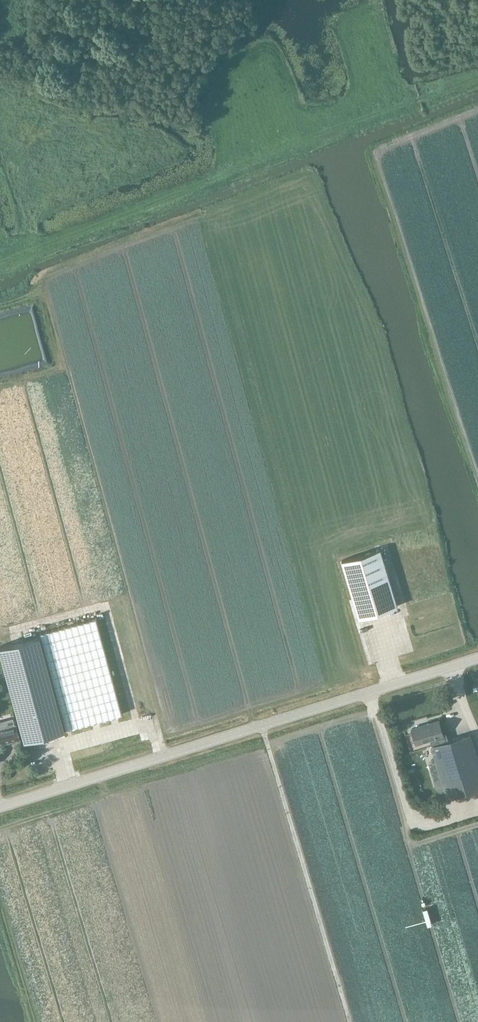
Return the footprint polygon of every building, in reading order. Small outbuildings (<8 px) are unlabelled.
[(398,606),(380,548),(342,560),(359,618),(398,606)] [(96,618),(40,633),(51,673),(66,729),(123,715),(96,618)] [(117,643),(125,639),(122,634),(114,638),(117,643)] [(40,635),(0,646),(0,648),(15,704),(24,741),(65,730),(40,635)] [(416,743),(431,739),(433,745),(432,746),(448,797),(477,788),(477,760),(470,734),(448,741),(445,734),(443,734),(439,720),(412,728),(416,743)] [(3,744),(20,739),(16,725),(0,730),(0,734),(3,744)]
